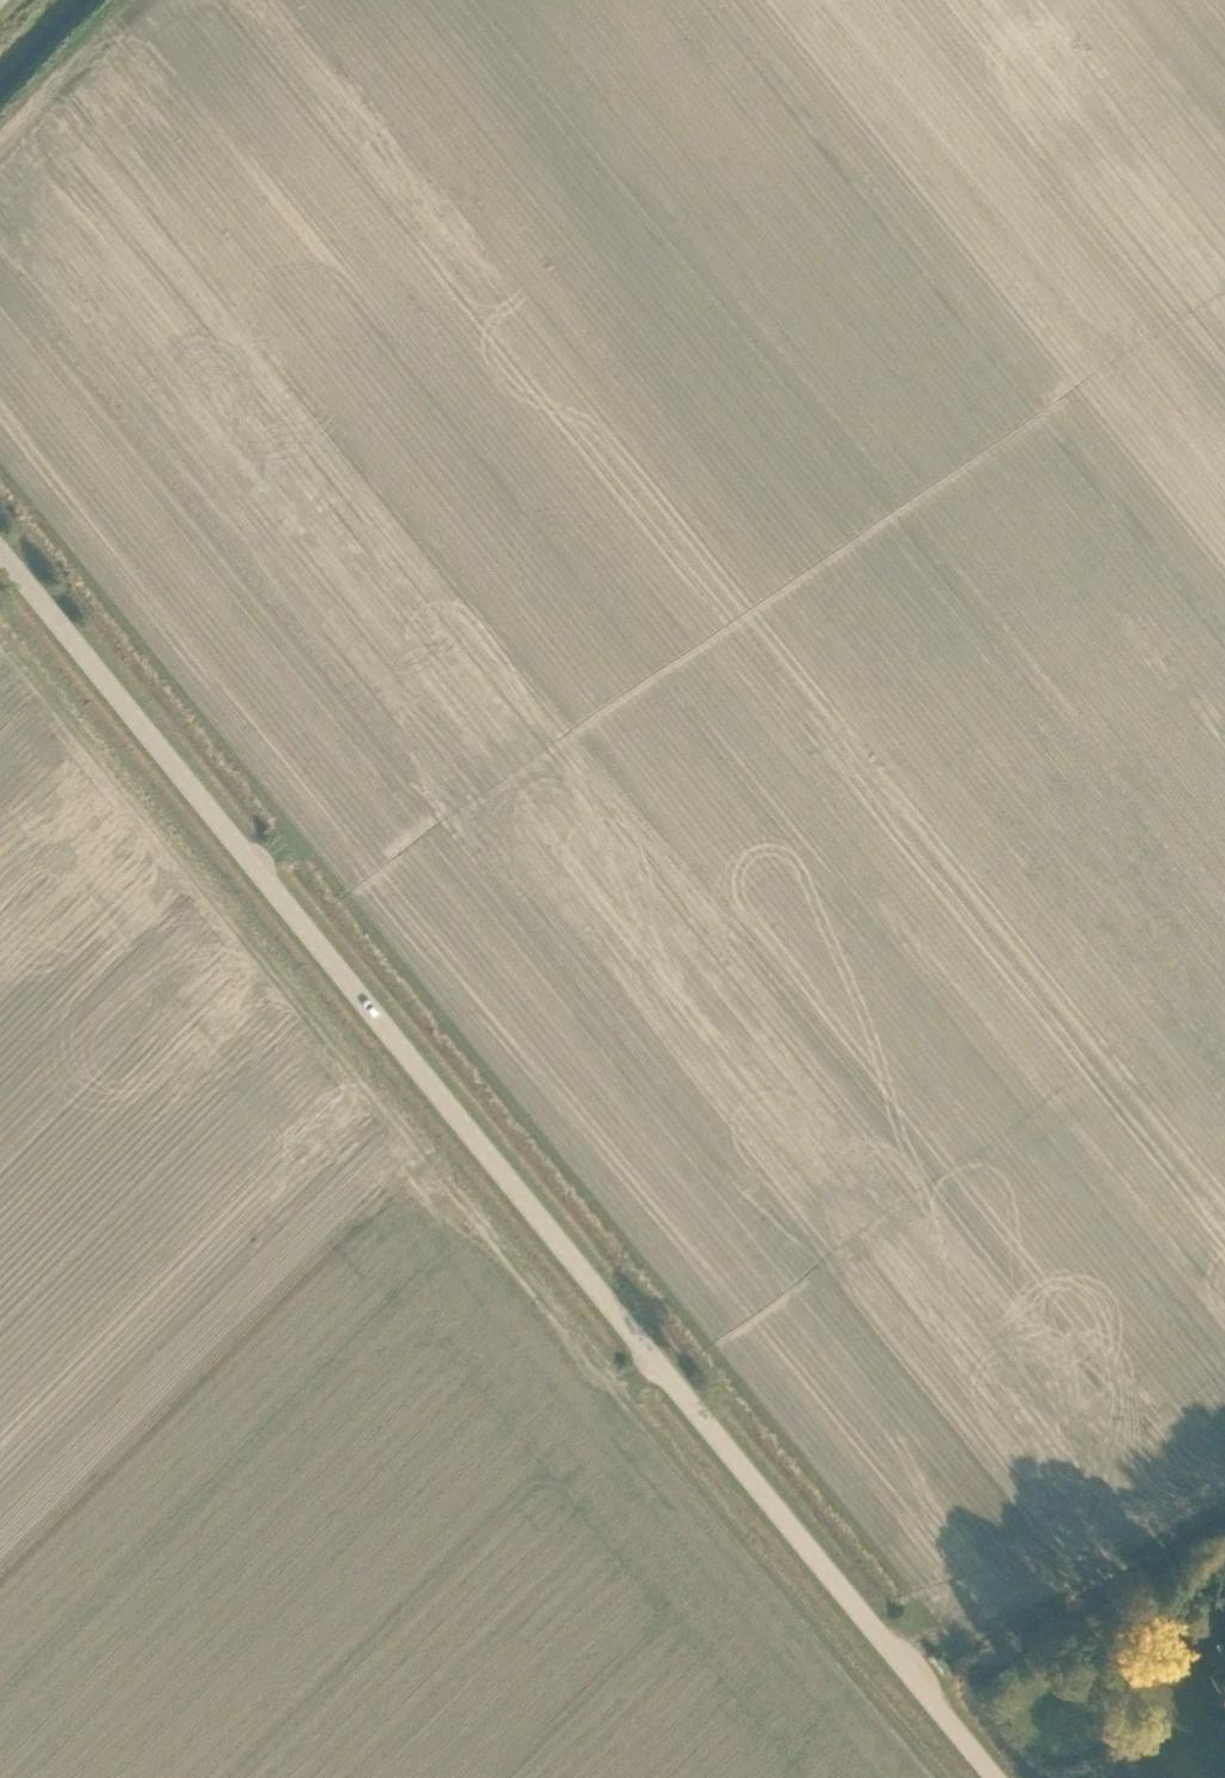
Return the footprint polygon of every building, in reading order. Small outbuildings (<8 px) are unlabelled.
[(1214,1632),(1224,1652),(1224,1626),(1214,1632)] [(940,1654),(936,1658),(944,1668),(949,1664),(950,1664),(941,1653),(941,1654),(940,1654)] [(1211,1671),(1224,1695),(1224,1663),(1211,1671)]
